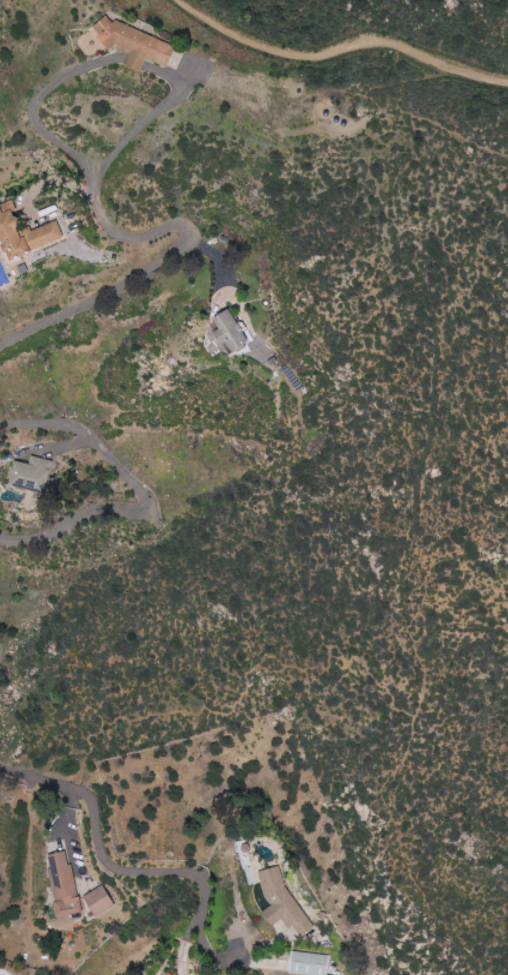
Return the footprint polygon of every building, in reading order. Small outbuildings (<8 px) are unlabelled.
[(176,46),(102,15),(96,30),(101,32),(96,42),(112,49),(114,45),(131,52),(125,67),(140,73),(146,59),(167,67),(176,46)] [(3,261),(64,239),(58,222),(20,235),(11,211),(16,209),(13,201),(0,205),(0,253),(3,261)] [(212,331),(224,354),(249,341),(240,324),(238,325),(230,310),(213,318),(218,328),(212,331)] [(8,487),(45,495),(53,461),(32,456),(30,465),(14,461),(8,487)] [(69,851),(47,855),(59,916),(81,912),(69,851)] [(271,926),(283,918),(289,928),(296,926),(302,936),(315,927),(285,883),(281,866),(260,870),(264,895),(272,906),(262,912),(271,926)] [(115,906),(103,885),(83,896),(95,917),(115,906)] [(293,951),(291,973),(306,974),(328,974),(330,955),(293,951)]
